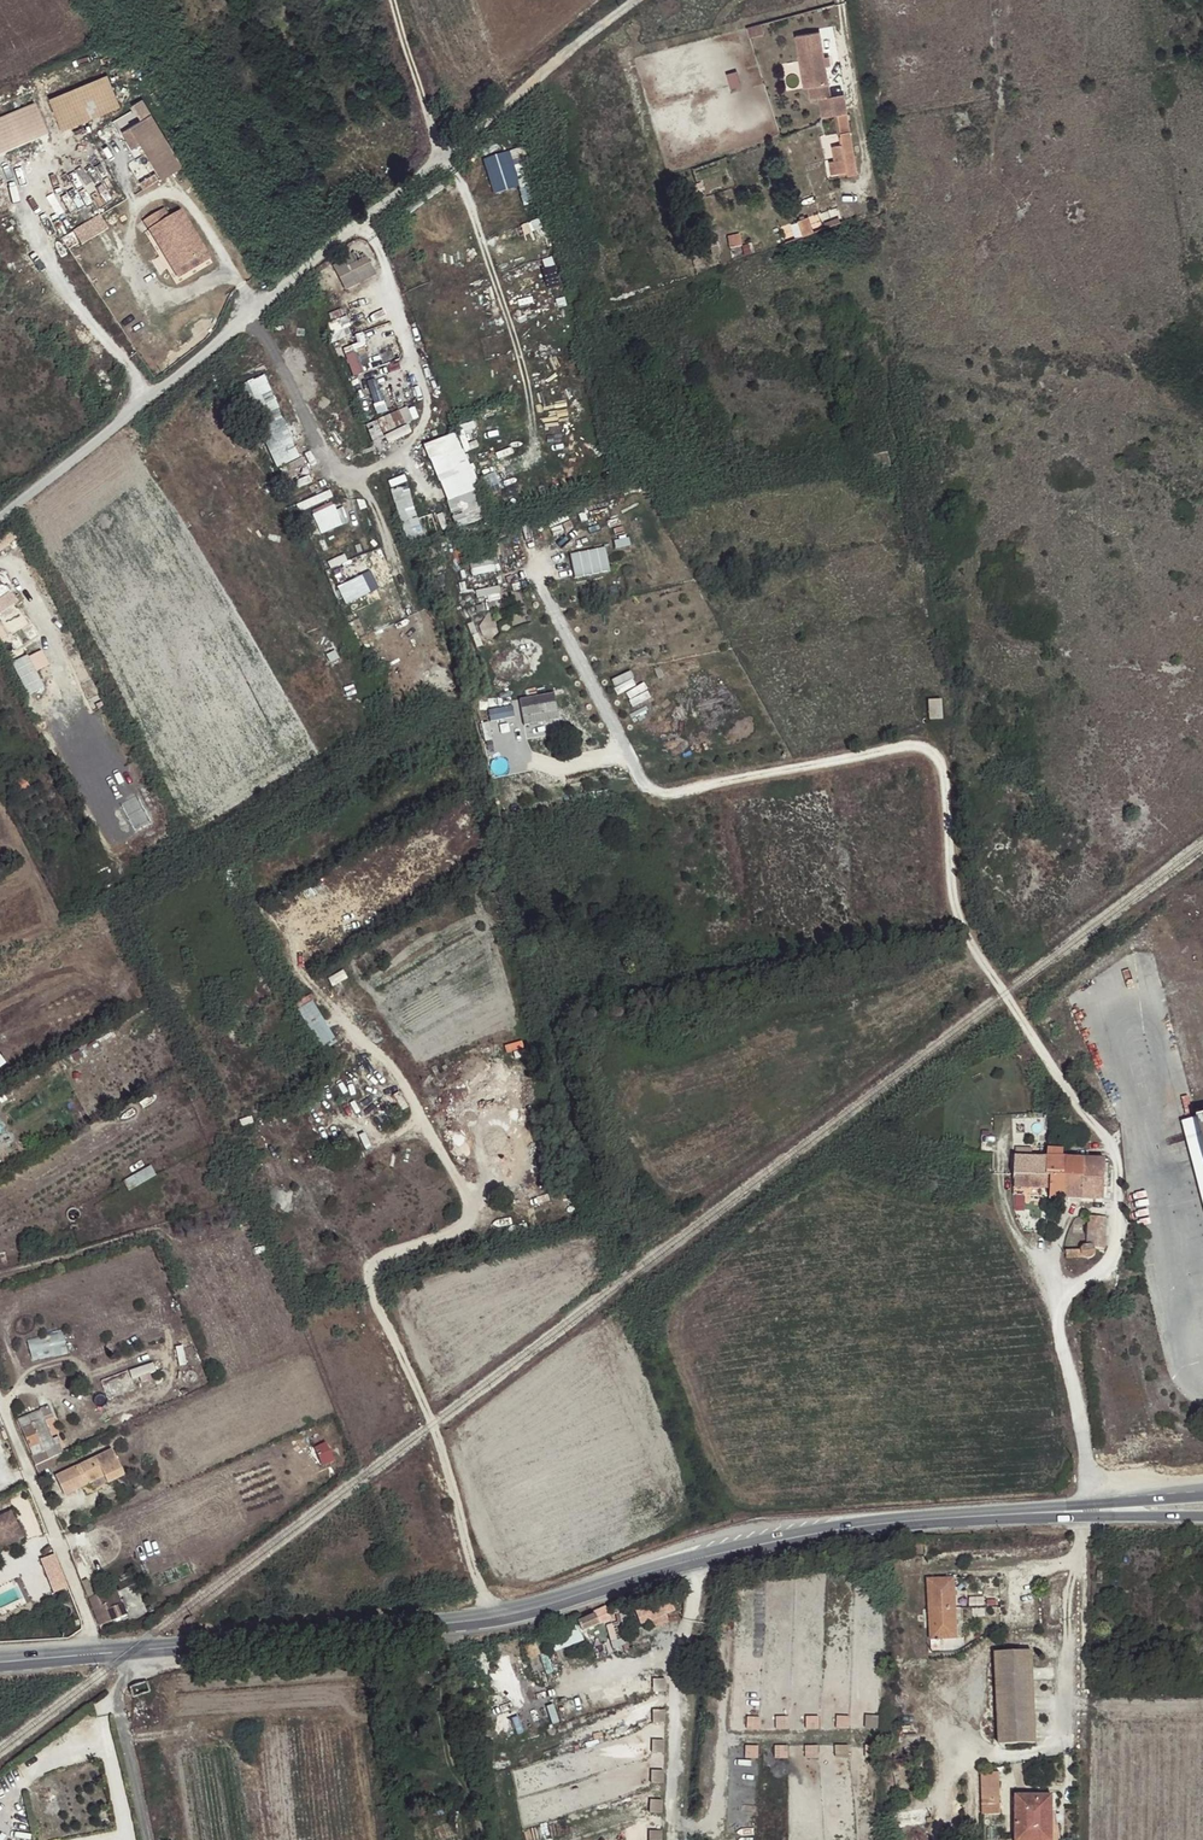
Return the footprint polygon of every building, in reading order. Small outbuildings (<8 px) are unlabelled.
[(822,32),(797,37),(807,100),(819,98),(831,96),(827,68),(835,67),(833,58),(825,58),(822,32)] [(738,70),(729,72),(733,87),(741,85),(738,70)] [(113,80),(58,104),(70,132),(125,108),(113,80)] [(860,176),(847,94),(831,96),(819,98),(821,118),(838,116),(842,144),(831,146),(836,180),(860,176)] [(0,117),(0,154),(50,133),(36,102),(0,117)] [(119,129),(141,117),(135,108),(114,120),(119,129)] [(184,170),(152,119),(131,132),(163,183),(184,170)] [(494,192),(520,186),(512,150),(486,156),(494,192)] [(796,236),(844,221),(840,206),(792,221),(796,236)] [(84,244),(112,227),(103,212),(75,229),(84,244)] [(208,256),(183,215),(172,222),(166,213),(146,226),(152,235),(158,231),(172,255),(183,272),(208,256)] [(743,232),(730,234),(731,247),(745,245),(743,232)] [(348,267),(360,261),(355,252),(343,259),(332,266),(334,271),(345,290),(345,291),(374,276),(371,269),(354,279),(348,267)] [(183,272),(172,255),(166,258),(181,282),(212,263),(208,256),(183,272)] [(365,258),(360,261),(348,267),(354,279),(371,269),(365,258)] [(345,290),(334,271),(323,277),(334,296),(345,290)] [(349,314),(330,321),(337,339),(355,333),(349,314)] [(352,374),(362,373),(361,351),(351,352),(352,374)] [(302,457),(269,373),(246,382),(278,466),(302,457)] [(379,413),(389,410),(379,377),(369,380),(379,413)] [(367,424),(378,445),(412,429),(408,422),(421,416),(414,402),(367,424)] [(463,431),(430,441),(457,527),(490,517),(463,431)] [(409,474),(391,479),(409,537),(426,532),(409,474)] [(324,533),(346,522),(336,499),(313,509),(324,533)] [(609,547),(573,552),(576,575),(612,571),(609,547)] [(474,560),(474,571),(498,570),(497,559),(474,560)] [(18,604),(0,568),(0,612),(18,604)] [(340,586),(348,603),(374,591),(365,573),(340,586)] [(14,661),(31,693),(47,685),(30,653),(14,661)] [(559,694),(489,703),(492,726),(562,718),(559,694)] [(940,701),(928,701),(929,720),(941,719),(940,701)] [(298,1005),(325,1047),(340,1037),(313,996),(298,1005)] [(10,1063),(2,1050),(0,1051),(0,1070),(10,1063)] [(1075,1112),(1051,1112),(1051,1117),(1067,1118),(1066,1133),(1074,1133),(1075,1112)] [(1051,1117),(1050,1132),(1066,1133),(1067,1118),(1051,1117)] [(1193,1118),(1183,1121),(1202,1201),(1202,1140),(1197,1117),(1193,1118)] [(1066,1148),(1049,1148),(1049,1158),(1065,1158),(1066,1148)] [(1016,1156),(1015,1189),(1043,1190),(1043,1178),(1048,1178),(1049,1158),(1016,1156)] [(1105,1160),(1083,1159),(1065,1158),(1049,1158),(1048,1178),(1050,1178),(1050,1191),(1049,1199),(1064,1199),(1081,1200),(1103,1201),(1104,1188),(1105,1170),(1105,1160)] [(153,1164),(126,1179),(131,1188),(158,1174),(153,1164)] [(1095,1248),(1105,1249),(1106,1218),(1088,1218),(1086,1245),(1090,1245),(1093,1246),(1095,1248)] [(1061,1251),(1066,1260),(1088,1259),(1092,1258),(1095,1255),(1096,1251),(1095,1248),(1093,1246),(1090,1245),(1086,1245),(1083,1245),(1081,1250),(1066,1251),(1061,1251)] [(33,1357),(69,1352),(66,1332),(30,1337),(33,1357)] [(132,1368),(134,1375),(158,1370),(157,1362),(132,1368)] [(117,1375),(103,1379),(106,1394),(121,1390),(117,1375)] [(40,1410),(17,1420),(31,1456),(54,1446),(40,1410)] [(316,1445),(324,1466),(338,1460),(330,1439),(316,1445)] [(80,1464),(88,1483),(104,1476),(106,1482),(124,1474),(112,1450),(80,1464)] [(83,1486),(88,1483),(80,1464),(74,1467),(83,1486)] [(64,1494),(83,1486),(74,1467),(55,1475),(64,1494)] [(104,1476),(88,1483),(91,1488),(106,1482),(104,1476)] [(3,1548),(21,1539),(9,1513),(0,1517),(0,1542),(3,1548)] [(44,1556),(54,1592),(70,1587),(60,1552),(44,1556)] [(953,1578),(928,1579),(931,1640),(956,1638),(953,1578)] [(87,1597),(98,1624),(148,1602),(142,1587),(100,1605),(96,1593),(87,1597)] [(607,1608),(578,1620),(583,1631),(611,1620),(607,1608)] [(609,1623),(615,1645),(625,1643),(620,1621),(609,1623)] [(1031,1653),(997,1654),(1000,1743),(1035,1742),(1031,1653)] [(778,1744),(778,1756),(792,1756),(792,1744),(778,1744)] [(999,1772),(982,1773),(983,1815),(1001,1814),(999,1772)] [(1017,1796),(1016,1839),(1052,1839),(1052,1797),(1017,1796)]
